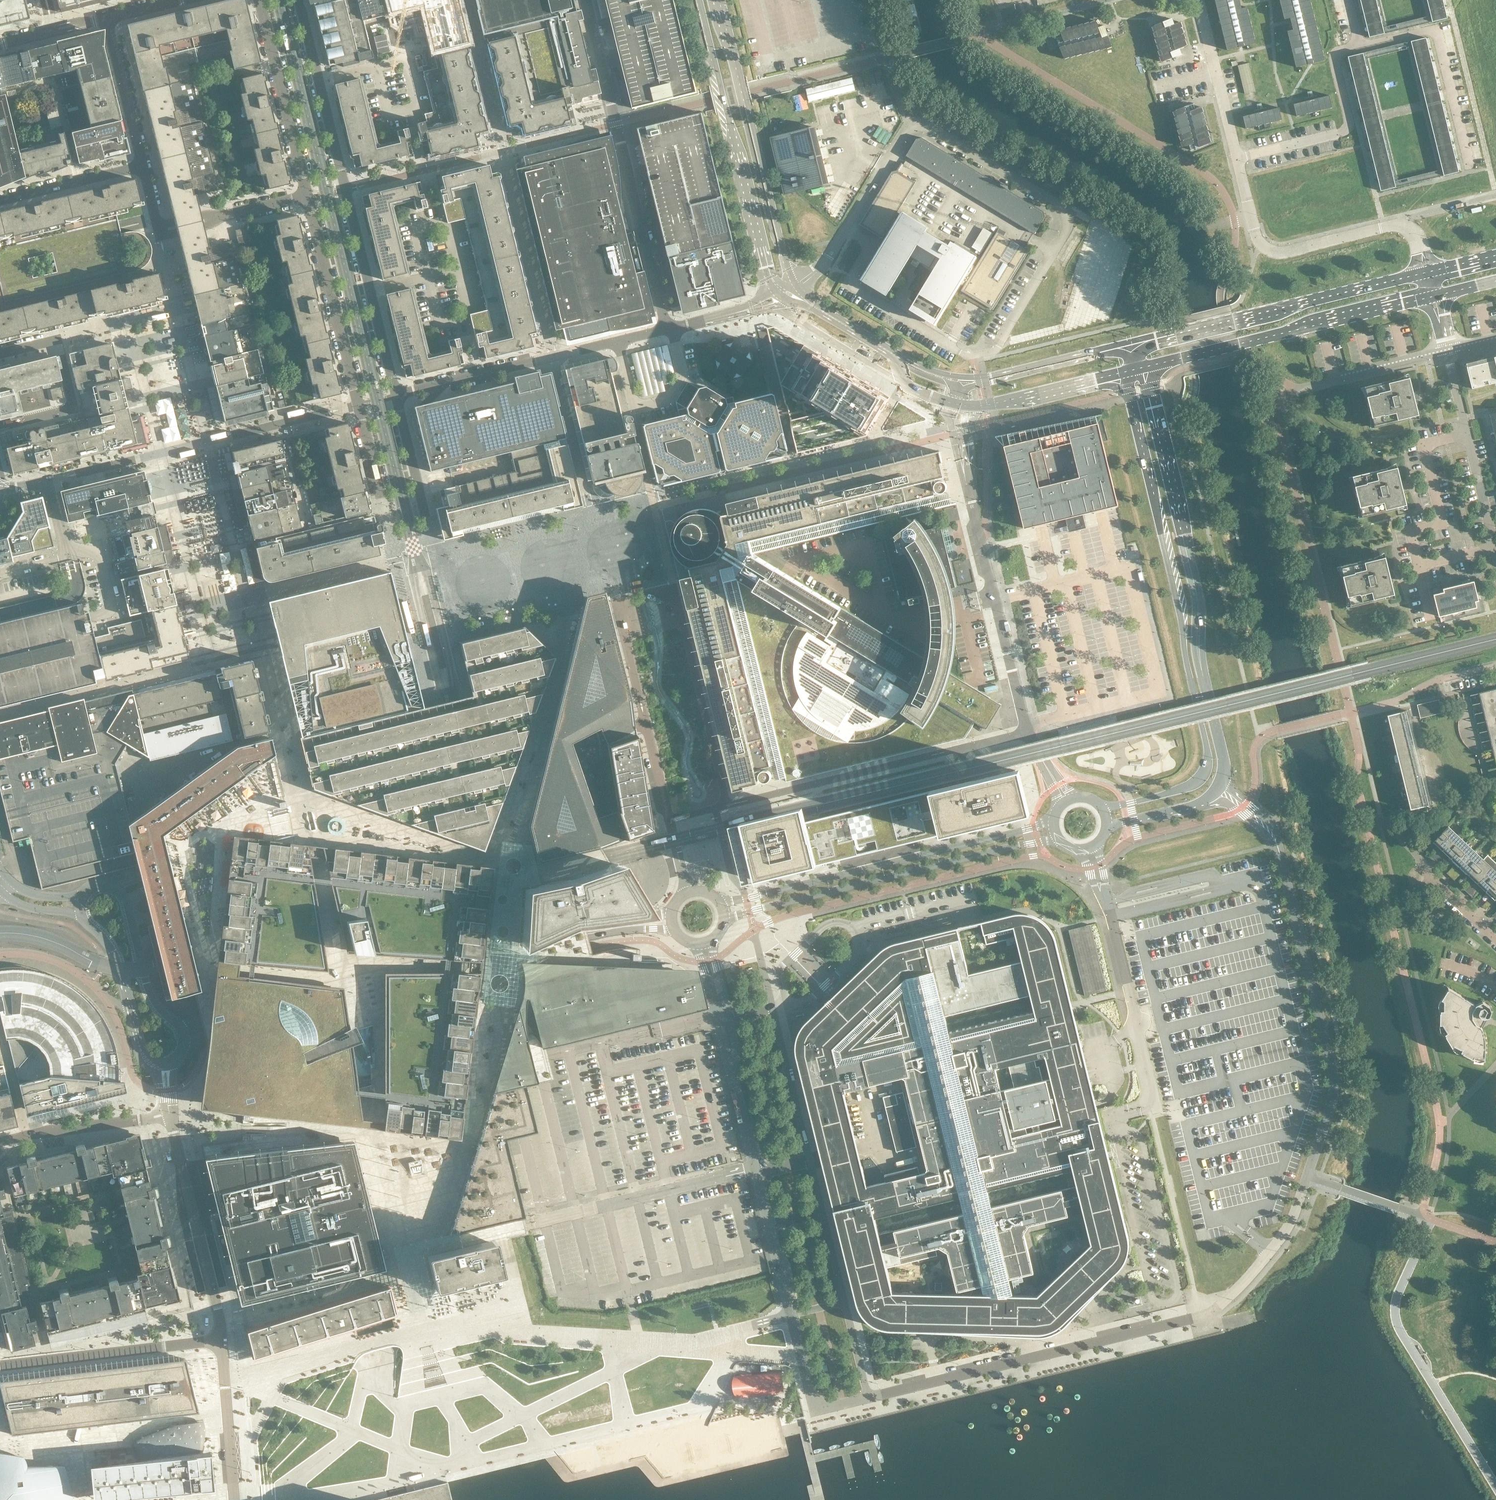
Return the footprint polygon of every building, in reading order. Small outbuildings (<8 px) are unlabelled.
[(25,0),(0,0),(0,26),(29,19),(26,7),(27,7),(28,8),(29,8),(30,7),(31,6),(31,5),(31,4),(30,4),(30,3),(29,3),(28,3),(27,4),(27,5),(26,5),(25,0)] [(59,12),(110,0),(56,0),(59,12)] [(244,0),(233,0),(233,1),(224,3),(224,2),(223,2),(223,3),(214,5),(214,4),(213,4),(213,5),(205,7),(204,6),(204,8),(198,9),(195,10),(195,9),(194,9),(194,10),(190,11),(190,10),(180,12),(180,13),(176,14),(176,13),(175,14),(175,15),(167,17),(166,16),(165,16),(166,17),(157,19),(157,18),(156,18),(156,19),(148,21),(147,20),(146,20),(147,22),(138,24),(137,23),(127,25),(129,36),(131,36),(133,44),(132,45),(133,45),(135,52),(133,52),(134,53),(135,53),(137,61),(136,62),(137,62),(139,71),(138,71),(138,72),(139,72),(142,81),(140,81),(141,82),(142,81),(144,90),(143,90),(143,91),(144,91),(191,79),(188,64),(231,53),(232,58),(231,59),(232,59),(234,68),(233,68),(233,69),(234,69),(234,68),(239,66),(239,68),(240,67),(240,66),(248,64),(249,65),(249,64),(258,62),(258,63),(259,63),(259,62),(258,62),(256,53),(257,53),(257,52),(255,53),(253,44),(254,44),(254,43),(253,43),(251,34),(252,34),(252,33),(251,33),(249,25),(250,24),(248,24),(247,17),(248,17),(248,16),(247,16),(244,8),(246,7),(244,0)] [(310,4),(313,3),(317,23),(328,66),(329,66),(342,63),(343,67),(356,64),(358,63),(358,62),(372,58),(370,50),(362,21),(384,16),(382,7),(388,6),(387,0),(309,0),(310,4)] [(388,6),(393,25),(397,28),(414,23),(417,34),(427,31),(433,52),(465,44),(468,44),(457,0),(387,0),(388,6)] [(481,29),(484,28),(486,39),(487,39),(503,35),(501,30),(580,10),(578,0),(575,0),(572,1),(572,0),(474,0),(481,29)] [(674,0),(607,0),(607,1),(608,7),(633,108),(697,93),(674,0)] [(1227,50),(1256,43),(1247,7),(1241,8),(1239,0),(1215,0),(1227,50)] [(1284,19),(1290,18),(1291,23),(1293,30),(1287,31),(1296,67),(1325,60),(1322,50),(1310,0),(1279,0),(1284,19)] [(1379,0),(1360,0),(1369,37),(1387,33),(1379,0)] [(1429,23),(1447,18),(1443,0),(1423,0),(1429,23)] [(503,35),(487,39),(488,42),(487,43),(488,43),(491,55),(490,55),(490,56),(491,55),(494,67),(493,67),(493,68),(494,68),(497,79),(496,79),(496,80),(497,80),(500,91),(499,92),(500,92),(503,104),(502,104),(502,105),(503,104),(506,116),(505,116),(505,117),(506,117),(508,125),(507,125),(507,126),(515,124),(521,128),(523,135),(524,135),(524,134),(531,132),(532,133),(533,133),(532,132),(544,129),(544,130),(545,130),(545,129),(555,126),(555,127),(557,127),(557,126),(568,123),(568,124),(569,124),(569,123),(575,121),(571,105),(580,103),(581,103),(581,102),(581,101),(581,100),(581,99),(582,98),(583,98),(601,94),(594,68),(589,70),(589,68),(587,59),(586,56),(584,47),(583,44),(581,35),(581,34),(586,32),(580,10),(501,30),(503,35)] [(1091,25),(1094,34),(1090,25),(1089,22),(1084,24),(1085,27),(1088,35),(1084,26),(1083,24),(1078,25),(1079,28),(1082,37),(1078,28),(1077,25),(1072,27),(1073,30),(1076,38),(1072,29),(1070,27),(1066,28),(1067,31),(1070,40),(1066,31),(1064,28),(1060,30),(1061,33),(1062,36),(1056,38),(1058,43),(1060,47),(1063,56),(1065,59),(1069,57),(1069,54),(1065,46),(1066,46),(1069,55),(1071,58),(1075,56),(1075,53),(1071,44),(1072,44),(1075,53),(1077,56),(1081,54),(1081,51),(1077,43),(1078,43),(1081,52),(1083,55),(1087,53),(1087,50),(1084,41),(1087,51),(1089,53),(1093,52),(1093,48),(1090,40),(1093,49),(1095,52),(1099,50),(1099,47),(1096,38),(1099,48),(1101,50),(1106,49),(1105,45),(1102,37),(1105,46),(1107,49),(1112,47),(1111,44),(1109,39),(1108,35),(1107,33),(1111,31),(1110,29),(1106,31),(1104,25),(1098,28),(1096,23),(1095,21),(1090,22),(1091,25)] [(1178,22),(1169,26),(1171,32),(1180,28),(1183,26),(1181,21),(1178,22)] [(1154,25),(1152,27),(1154,32),(1157,31),(1166,27),(1163,22),(1154,25)] [(1179,28),(1170,32),(1172,38),(1181,34),(1184,32),(1182,27),(1179,28)] [(1156,32),(1153,33),(1155,38),(1158,37),(1167,33),(1165,28),(1156,32)] [(102,32),(94,34),(93,34),(93,35),(86,36),(85,36),(84,37),(84,36),(84,37),(77,39),(76,38),(76,39),(75,39),(67,41),(66,41),(65,41),(66,41),(58,43),(57,43),(0,57),(0,67),(5,87),(34,80),(57,74),(60,89),(71,133),(78,164),(81,163),(81,166),(130,154),(126,137),(123,138),(119,121),(119,120),(119,119),(115,105),(116,105),(113,94),(112,92),(112,91),(112,90),(109,79),(109,78),(109,77),(108,76),(108,75),(105,63),(105,62),(105,61),(104,61),(101,48),(102,48),(101,48),(101,47),(101,46),(102,32)] [(1157,38),(1155,40),(1157,44),(1160,43),(1169,39),(1166,34),(1157,38)] [(1181,34),(1172,38),(1174,44),(1183,40),(1186,38),(1184,34),(1181,34)] [(1426,37),(1410,41),(1408,42),(1440,176),(1459,172),(1426,37)] [(1168,40),(1159,44),(1156,46),(1158,50),(1161,49),(1170,45),(1168,40)] [(1182,40),(1173,44),(1175,50),(1184,46),(1187,44),(1185,40),(1182,40)] [(465,44),(433,52),(437,68),(423,72),(432,112),(424,114),(426,121),(416,124),(425,158),(443,154),(443,155),(444,155),(443,154),(455,151),(455,152),(456,152),(456,151),(467,148),(467,149),(468,149),(468,148),(476,146),(476,147),(477,146),(475,139),(479,133),(486,131),(486,130),(485,130),(483,122),(484,122),(484,121),(483,121),(481,110),(481,109),(480,109),(478,98),(479,97),(478,97),(477,97),(475,85),(476,85),(475,84),(474,85),(472,73),(473,73),(473,72),(472,72),(469,61),(470,61),(470,60),(469,60),(466,49),(467,48),(466,48),(465,44)] [(1160,50),(1158,52),(1160,56),(1163,55),(1172,51),(1169,46),(1160,50)] [(1162,56),(1159,58),(1161,62),(1164,62),(1173,58),(1171,52),(1162,56)] [(1399,187),(1366,52),(1348,57),(1380,191),(1399,187)] [(1236,59),(1230,61),(1231,67),(1238,66),(1236,59)] [(1255,91),(1249,63),(1246,63),(1238,66),(1245,95),(1254,92),(1255,91)] [(262,76),(262,73),(245,77),(244,77),(241,78),(244,93),(239,94),(240,97),(242,104),(243,106),(241,107),(243,107),(246,120),(247,120),(251,120),(258,148),(253,149),(253,150),(255,157),(256,161),(255,162),(256,162),(259,175),(261,175),(261,176),(264,175),(267,189),(268,189),(289,184),(288,181),(290,181),(289,175),(287,176),(283,160),(281,161),(278,150),(277,144),(279,144),(277,135),(279,134),(277,129),(277,127),(277,128),(276,122),(274,123),(270,107),(270,105),(267,106),(265,95),(263,89),(266,89),(264,82),(266,81),(264,75),(262,76)] [(358,79),(334,85),(354,168),(413,154),(406,128),(396,131),(398,140),(379,145),(377,144),(361,78),(358,79)] [(852,78),(806,90),(808,101),(855,90),(852,78)] [(197,105),(191,79),(144,91),(174,211),(172,211),(174,218),(173,219),(174,222),(176,231),(177,236),(178,235),(180,242),(181,242),(193,289),(194,294),(194,293),(192,293),(193,295),(241,283),(231,240),(208,246),(203,225),(201,215),(196,195),(218,190),(198,105),(197,105)] [(0,94),(0,181),(8,179),(9,182),(8,183),(22,177),(23,179),(36,174),(37,176),(51,170),(52,172),(64,166),(71,164),(63,132),(58,133),(59,140),(17,151),(9,122),(3,96),(1,96),(0,94)] [(1306,101),(1293,104),(1296,116),(1320,110),(1332,107),(1329,95),(1318,98),(1306,101)] [(56,101),(44,104),(50,129),(62,126),(56,101)] [(1198,107),(1189,111),(1192,117),(1201,113),(1203,111),(1202,106),(1198,107)] [(1175,111),(1173,112),(1175,117),(1178,116),(1187,112),(1184,107),(1175,111)] [(1255,113),(1243,116),(1246,128),(1258,125),(1270,123),(1282,120),(1279,107),(1267,110),(1255,113)] [(669,256),(733,241),(702,113),(646,126),(638,128),(639,133),(638,133),(639,140),(641,140),(641,141),(642,140),(643,144),(643,146),(645,153),(647,161),(649,171),(648,171),(654,194),(667,247),(666,248),(667,255),(669,255),(669,256)] [(1177,117),(1174,118),(1176,123),(1179,122),(1188,118),(1186,113),(1177,117)] [(1200,113),(1191,117),(1193,123),(1202,119),(1205,117),(1203,113),(1200,113)] [(1178,123),(1176,125),(1177,129),(1181,128),(1190,124),(1187,119),(1178,123)] [(1201,119),(1192,123),(1195,129),(1204,125),(1206,123),(1205,119),(1201,119)] [(1180,129),(1177,131),(1179,135),(1182,134),(1191,130),(1189,125),(1180,129)] [(1203,125),(1194,129),(1196,135),(1205,131),(1208,129),(1206,125),(1203,125)] [(778,152),(778,153),(788,194),(797,192),(827,184),(813,126),(774,136),(776,143),(778,152)] [(1181,135),(1179,137),(1180,141),(1184,140),(1193,137),(1190,131),(1181,135)] [(1204,132),(1195,136),(1198,141),(1206,138),(1207,137),(1209,135),(1208,131),(1204,132)] [(614,150),(610,135),(528,155),(522,156),(525,168),(519,170),(557,328),(572,324),(571,331),(582,331),(591,332),(600,331),(610,331),(620,329),(630,328),(640,326),(651,323),(650,317),(653,317),(654,317),(648,293),(643,273),(630,276),(619,233),(615,214),(618,214),(619,214),(619,211),(619,205),(619,193),(619,182),(618,172),(616,161),(614,150)] [(916,139),(906,156),(1034,234),(1045,216),(1043,211),(922,137),(916,139)] [(1183,141),(1180,143),(1182,147),(1185,147),(1194,143),(1192,137),(1183,141)] [(1198,141),(1197,142),(1199,147),(1208,143),(1211,141),(1209,137),(1206,138),(1198,141)] [(892,172),(860,224),(882,237),(884,233),(889,236),(862,280),(887,295),(911,256),(914,258),(911,262),(917,265),(920,261),(934,270),(910,309),(935,325),(960,283),(964,286),(961,290),(993,309),(1026,254),(1025,249),(1029,242),(1025,248),(1019,245),(1009,261),(1002,256),(1012,240),(997,231),(976,266),(971,264),(977,254),(955,241),(952,247),(923,229),(901,215),(898,220),(894,217),(915,182),(897,171),(901,165),(901,164),(897,171),(892,172)] [(488,165),(436,178),(447,223),(464,219),(487,310),(469,314),(480,360),(532,347),(529,335),(535,333),(497,176),(491,177),(488,165)] [(135,179),(105,186),(105,184),(95,186),(96,188),(38,203),(37,201),(27,203),(28,205),(0,212),(0,339),(76,320),(76,319),(74,319),(74,318),(105,311),(162,297),(161,291),(162,291),(158,273),(138,278),(136,270),(141,269),(145,266),(148,262),(150,258),(151,253),(151,249),(150,244),(148,240),(145,236),(141,233),(137,232),(132,231),(127,232),(121,233),(118,223),(115,211),(141,205),(135,179)] [(419,182),(368,194),(370,203),(363,205),(381,279),(406,274),(406,273),(408,273),(392,207),(394,205),(413,200),(415,210),(426,207),(419,182)] [(297,218),(296,215),(256,225),(275,221),(279,234),(275,235),(275,236),(274,236),(278,250),(276,250),(278,250),(281,262),(285,261),(291,283),(287,284),(286,285),(289,298),(288,299),(290,299),(295,322),(294,322),(294,323),(295,323),(299,336),(300,336),(304,335),(309,357),(304,358),(307,371),(306,371),(307,371),(310,385),(312,384),(312,385),(315,384),(319,398),(307,401),(299,403),(340,393),(339,391),(341,390),(340,384),(338,385),(334,370),(332,370),(328,354),(330,353),(328,344),(330,343),(327,331),(325,332),(321,315),(319,316),(314,299),(317,298),(311,276),(313,276),(310,264),(308,264),(306,255),(304,255),(300,239),(302,239),(298,223),(300,223),(299,217),(297,218)] [(248,234),(247,227),(235,230),(236,237),(248,234)] [(250,240),(248,234),(236,237),(238,243),(250,240)] [(747,295),(733,241),(669,256),(683,314),(721,305),(720,301),(747,295)] [(249,312),(241,283),(193,295),(200,324),(249,312)] [(406,291),(382,297),(402,380),(460,366),(454,340),(444,343),(446,352),(427,357),(424,356),(408,291),(406,291)] [(251,324),(249,312),(200,324),(203,336),(251,324)] [(255,337),(251,324),(203,336),(203,337),(204,337),(208,348),(255,337)] [(258,349),(255,337),(208,348),(210,360),(209,360),(209,361),(258,349)] [(108,343),(107,344),(107,346),(103,347),(102,346),(98,347),(98,346),(96,346),(96,347),(84,350),(84,349),(82,350),(83,351),(72,353),(72,356),(70,356),(72,367),(72,369),(73,368),(75,378),(74,378),(74,379),(76,379),(78,388),(77,388),(77,389),(121,379),(120,378),(116,379),(116,376),(117,375),(119,375),(117,369),(118,368),(118,367),(117,367),(115,358),(116,358),(115,357),(114,357),(113,352),(112,353),(111,348),(113,348),(113,346),(114,346),(112,341),(108,343)] [(735,349),(733,342),(726,344),(716,361),(718,368),(734,377),(741,376),(751,359),(749,352),(742,354),(735,349)] [(782,382),(780,382),(780,384),(781,384),(825,411),(789,420),(797,453),(866,436),(890,396),(805,344),(782,382)] [(667,345),(661,346),(665,363),(671,361),(667,345)] [(665,363),(661,346),(630,353),(641,397),(665,391),(663,385),(669,383),(664,363),(665,363)] [(264,373),(258,349),(209,361),(211,361),(212,365),(210,365),(212,373),(212,372),(213,372),(213,371),(217,384),(215,384),(215,385),(264,373)] [(21,413),(16,391),(60,380),(54,356),(0,370),(0,418),(21,413)] [(1471,363),(1469,362),(1467,362),(1465,362),(1462,363),(1468,373),(1472,388),(1495,382),(1495,356),(1471,363)] [(612,359),(611,357),(563,369),(591,480),(593,480),(593,483),(592,485),(592,486),(593,487),(593,488),(593,490),(594,491),(594,492),(595,493),(596,494),(597,495),(598,495),(599,496),(600,497),(601,497),(602,497),(604,497),(605,497),(606,497),(607,497),(609,497),(610,496),(611,495),(612,495),(613,494),(615,495),(617,495),(619,496),(621,496),(623,496),(625,496),(627,495),(629,495),(631,494),(632,493),(634,492),(636,490),(637,489),(638,487),(639,486),(640,484),(641,482),(641,480),(641,478),(641,476),(641,474),(641,472),(640,470),(640,468),(639,466),(638,465),(636,463),(635,462),(633,460),(631,459),(625,437),(633,435),(630,422),(627,423),(628,422),(629,422),(629,421),(629,420),(629,419),(629,418),(629,417),(628,417),(628,416),(626,415),(625,415),(624,416),(623,416),(622,417),(622,418),(622,419),(621,420),(610,372),(614,371),(615,369),(615,368),(615,367),(615,366),(615,364),(614,363),(614,361),(613,360),(612,359)] [(514,382),(413,407),(429,471),(510,452),(523,448),(557,440),(565,438),(549,373),(539,376),(537,371),(513,377),(514,382)] [(272,409),(264,373),(215,385),(215,386),(215,385),(206,387),(209,399),(218,397),(224,422),(225,422),(224,419),(232,418),(232,420),(233,420),(233,419),(240,417),(241,418),(241,417),(249,415),(249,416),(250,416),(250,415),(257,413),(257,414),(258,414),(258,413),(266,411),(266,412),(267,412),(266,410),(271,409),(272,409)] [(1413,393),(1409,377),(1399,380),(1399,378),(1364,386),(1368,403),(1370,402),(1372,411),(1370,411),(1374,427),(1409,419),(1409,417),(1418,415),(1415,399),(1417,398),(1417,395),(1416,392),(1413,393)] [(121,380),(121,379),(77,389),(77,391),(79,391),(80,396),(79,396),(79,397),(80,397),(82,402),(80,402),(81,405),(82,405),(83,406),(84,410),(82,410),(82,411),(84,411),(85,417),(84,417),(84,418),(99,415),(123,408),(128,407),(127,406),(124,397),(125,397),(125,396),(124,396),(122,396),(121,391),(123,391),(123,390),(123,389),(122,389),(120,380),(121,380)] [(687,382),(675,402),(685,408),(686,410),(678,412),(679,415),(678,416),(679,416),(662,420),(660,420),(660,421),(644,425),(643,424),(642,424),(642,426),(641,426),(642,427),(647,443),(646,443),(646,446),(647,445),(651,462),(650,462),(651,464),(652,464),(652,463),(656,462),(665,467),(664,469),(663,469),(663,470),(664,470),(668,473),(668,474),(669,474),(669,473),(670,470),(679,476),(680,481),(681,481),(682,481),(698,477),(700,476),(716,472),(718,472),(718,473),(719,473),(720,474),(721,474),(722,474),(722,473),(723,473),(724,472),(724,471),(725,470),(726,470),(742,466),(744,466),(761,462),(762,461),(761,456),(766,447),(768,448),(768,449),(769,449),(769,448),(771,444),(772,444),(772,443),(771,443),(769,442),(774,433),(779,432),(779,433),(780,433),(780,430),(779,430),(775,414),(776,414),(775,412),(774,412),(770,395),(771,395),(771,394),(770,394),(769,393),(768,394),(752,398),(750,398),(750,399),(733,403),(733,402),(725,404),(724,398),(704,386),(700,387),(697,388),(687,382)] [(50,389),(51,395),(63,392),(62,386),(50,389)] [(64,398),(63,392),(51,395),(52,400),(64,398)] [(124,410),(123,409),(80,420),(77,421),(77,420),(77,421),(74,422),(74,421),(73,421),(73,422),(71,422),(70,422),(70,423),(67,423),(67,422),(66,423),(66,424),(63,424),(63,423),(63,424),(60,425),(60,424),(59,425),(57,426),(56,425),(56,426),(54,427),(54,426),(52,426),(52,427),(49,428),(49,427),(49,428),(46,428),(45,428),(45,429),(43,429),(42,429),(42,430),(39,430),(39,429),(36,430),(35,431),(34,431),(34,432),(30,433),(29,432),(27,432),(10,437),(12,447),(2,450),(8,476),(20,473),(20,472),(23,472),(23,471),(26,471),(26,472),(27,471),(27,470),(29,470),(30,471),(30,470),(33,469),(33,470),(34,469),(37,468),(37,469),(37,468),(40,467),(40,468),(41,468),(40,467),(43,466),(44,467),(44,466),(47,466),(48,466),(48,465),(51,465),(54,464),(54,465),(55,464),(57,463),(58,464),(58,463),(61,462),(61,463),(62,463),(62,462),(75,459),(75,460),(76,459),(76,458),(88,455),(89,456),(90,456),(90,455),(103,452),(103,453),(104,452),(116,448),(117,449),(118,449),(118,450),(134,447),(130,431),(129,431),(129,430),(130,430),(128,420),(126,421),(126,419),(125,420),(123,411),(124,410)] [(1102,442),(1096,415),(1008,434),(1008,435),(1007,435),(1007,436),(1006,436),(1006,437),(1005,438),(1005,439),(1006,440),(1006,441),(1007,441),(1008,442),(1009,442),(1010,444),(1004,446),(1024,528),(1118,505),(1102,442)] [(348,427),(347,423),(326,428),(328,436),(325,437),(323,438),(327,451),(326,451),(326,452),(327,451),(333,475),(332,475),(332,476),(333,475),(336,489),(337,489),(338,489),(341,488),(343,496),(364,491),(363,488),(365,488),(364,482),(362,483),(358,468),(360,468),(357,456),(355,457),(349,431),(351,431),(350,427),(348,427)] [(242,446),(242,449),(231,451),(235,469),(237,469),(238,472),(236,472),(236,473),(285,461),(280,439),(270,439),(270,442),(261,442),(261,444),(251,444),(251,446),(242,446)] [(558,446),(557,440),(523,448),(525,455),(557,447),(559,447),(558,446)] [(567,445),(566,444),(565,444),(558,446),(559,447),(557,447),(525,455),(512,458),(515,471),(511,472),(502,475),(490,477),(480,480),(469,483),(458,485),(453,486),(449,488),(439,490),(440,496),(442,496),(444,506),(443,506),(436,508),(435,508),(435,509),(437,518),(438,519),(440,528),(440,529),(442,538),(443,539),(445,539),(460,535),(462,535),(462,533),(461,529),(561,504),(562,509),(562,510),(564,510),(579,506),(582,506),(581,504),(579,495),(579,494),(577,485),(576,484),(574,475),(574,474),(572,465),(571,464),(571,461),(569,455),(569,454),(567,445)] [(525,455),(523,448),(510,452),(512,458),(525,455)] [(934,495),(931,481),(945,477),(941,463),(942,462),(939,450),(727,502),(730,514),(722,516),(720,509),(714,511),(711,510),(709,509),(707,509),(704,509),(701,509),(699,509),(696,509),(693,510),(690,511),(688,512),(685,514),(683,515),(681,516),(680,517),(679,519),(677,521),(676,522),(675,524),(674,526),(673,529),(672,531),(672,533),(671,535),(671,536),(671,538),(671,541),(671,542),(671,543),(671,544),(672,547),(672,548),(673,550),(673,552),(674,553),(675,554),(676,556),(677,558),(679,560),(680,561),(682,563),(684,570),(690,568),(692,576),(680,579),(732,791),(745,788),(744,787),(759,784),(755,770),(770,766),(769,764),(782,760),(787,781),(788,781),(739,580),(738,580),(738,579),(780,604),(814,625),(811,627),(809,630),(806,633),(804,636),(802,640),(800,643),(798,647),(797,651),(796,655),(795,659),(794,664),(794,668),(794,672),(794,677),(795,681),(796,685),(797,689),(798,693),(800,697),(802,701),(804,704),(806,707),(809,710),(811,713),(814,716),(817,718),(820,720),(823,723),(827,725),(830,726),(834,728),(838,729),(842,730),(847,731),(851,731),(855,731),(860,731),(864,731),(868,730),(872,729),(876,728),(880,726),(884,724),(888,722),(891,720),(894,717),(897,715),(900,712),(923,728),(926,725),(928,721),(931,717),(933,713),(935,709),(937,705),(939,701),(962,714),(986,729),(1001,704),(977,690),(977,689),(950,673),(951,667),(952,662),(953,658),(954,654),(954,651),(955,646),(955,641),(955,636),(956,631),(956,626),(956,621),(955,615),(955,610),(954,604),(954,603),(953,598),(952,593),(951,588),(955,587),(941,526),(940,526),(925,530),(923,527),(919,513),(942,508),(955,504),(956,504),(956,503),(935,508),(932,495),(934,495)] [(228,475),(232,490),(240,488),(289,476),(285,461),(236,473),(228,475)] [(1401,483),(1397,467),(1387,469),(1387,468),(1352,476),(1356,492),(1358,492),(1360,500),(1358,501),(1362,517),(1397,508),(1396,507),(1406,504),(1402,489),(1405,488),(1404,482),(1401,483)] [(145,479),(143,471),(135,473),(134,472),(119,476),(119,477),(90,484),(90,483),(75,487),(75,488),(66,490),(60,492),(66,516),(67,522),(84,518),(82,510),(95,507),(97,514),(95,515),(102,514),(150,502),(149,495),(150,494),(146,479),(145,479)] [(292,488),(289,476),(240,488),(232,490),(234,499),(242,497),(243,500),(292,488)] [(942,481),(941,480),(940,481),(939,481),(938,481),(937,482),(936,482),(935,483),(935,484),(935,485),(935,486),(934,486),(934,487),(935,488),(935,489),(936,490),(936,491),(937,492),(938,492),(939,493),(940,493),(941,493),(942,493),(943,492),(944,492),(945,491),(946,490),(946,489),(947,488),(947,487),(947,486),(947,485),(946,485),(946,484),(946,483),(945,482),(944,481),(943,481),(942,481)] [(243,500),(235,503),(238,517),(247,515),(295,503),(292,488),(243,500)] [(366,501),(364,491),(343,496),(310,504),(315,524),(365,512),(367,513),(369,513),(370,511),(370,509),(368,508),(367,505),(364,505),(363,502),(366,501)] [(43,505),(41,497),(41,498),(31,500),(21,502),(21,503),(20,503),(22,510),(23,511),(16,522),(15,523),(8,535),(7,535),(8,536),(7,536),(7,537),(10,549),(12,556),(32,551),(54,546),(52,538),(43,505)] [(165,524),(159,500),(102,514),(108,538),(113,537),(157,526),(165,524)] [(298,516),(295,503),(247,515),(250,527),(298,516)] [(301,528),(298,516),(250,527),(253,540),(301,528)] [(254,580),(262,578),(264,580),(265,581),(268,581),(269,582),(271,581),(272,581),(380,555),(377,544),(383,543),(382,537),(381,537),(380,532),(381,531),(382,530),(382,529),(381,525),(381,524),(380,524),(380,523),(379,523),(378,523),(377,523),(376,524),(376,525),(375,525),(375,526),(375,527),(373,527),(370,517),(359,520),(265,543),(254,545),(253,543),(245,545),(248,555),(249,554),(249,557),(251,557),(255,574),(253,575),(254,580)] [(113,537),(118,561),(129,559),(171,549),(165,524),(157,526),(113,537)] [(7,537),(3,538),(3,537),(0,538),(0,565),(9,563),(9,562),(12,561),(13,561),(12,556),(10,549),(7,537)] [(174,561),(171,549),(129,559),(118,561),(114,563),(117,575),(163,564),(166,563),(174,561)] [(1389,572),(1385,556),(1375,559),(1375,557),(1340,566),(1344,582),(1346,582),(1347,586),(1348,590),(1346,590),(1350,607),(1385,598),(1384,596),(1394,594),(1390,578),(1393,577),(1392,572),(1389,572)] [(173,594),(167,567),(153,571),(149,572),(120,579),(129,615),(144,612),(176,604),(175,604),(176,604),(175,601),(174,601),(173,594)] [(267,601),(301,737),(423,708),(389,571),(277,599),(267,601)] [(440,601),(443,600),(437,577),(434,578),(440,601)] [(1480,600),(1475,579),(1453,584),(1455,589),(1443,592),(1442,585),(1429,587),(1431,594),(1433,594),(1439,616),(1476,607),(1476,606),(1480,600)] [(575,851),(624,834),(614,808),(595,811),(569,738),(598,725),(606,736),(630,729),(601,587),(584,590),(577,615),(527,818),(538,860),(575,851)] [(33,606),(32,600),(14,604),(16,610),(18,618),(35,614),(33,606)] [(98,677),(89,641),(84,618),(80,602),(35,614),(0,622),(0,701),(98,677)] [(14,604),(0,608),(0,622),(18,618),(16,610),(14,604)] [(105,637),(89,641),(98,677),(99,681),(144,668),(153,667),(152,661),(186,654),(176,604),(144,612),(147,616),(147,620),(104,631),(105,637)] [(419,646),(422,645),(416,620),(413,621),(419,646)] [(311,785),(483,847),(553,652),(522,622),(459,637),(472,696),(464,698),(423,708),(301,737),(300,738),(311,785)] [(149,758),(149,760),(232,740),(233,743),(267,735),(266,732),(269,731),(251,660),(188,675),(132,689),(149,758)] [(132,689),(132,688),(131,689),(115,693),(84,701),(83,698),(57,705),(48,707),(48,710),(32,714),(0,722),(0,792),(12,841),(20,839),(28,837),(29,838),(30,844),(30,845),(41,889),(110,872),(127,868),(138,865),(136,859),(131,860),(121,819),(129,817),(115,763),(127,744),(149,758),(132,689)] [(1479,692),(1481,702),(1495,699),(1495,688),(1479,692)] [(1442,712),(1438,699),(1421,704),(1424,717),(1442,712)] [(1481,702),(1483,712),(1495,708),(1495,699),(1481,702)] [(1483,712),(1486,721),(1495,718),(1495,708),(1483,712)] [(1429,804),(1406,710),(1387,715),(1390,725),(1394,743),(1410,809),(1429,804)] [(1486,721),(1488,730),(1495,728),(1495,718),(1486,721)] [(1488,730),(1490,739),(1495,738),(1495,728),(1488,730)] [(614,808),(624,834),(645,827),(630,729),(606,736),(614,808)] [(267,739),(259,740),(225,747),(129,817),(121,819),(131,860),(136,859),(138,865),(152,924),(147,926),(157,966),(166,999),(196,992),(158,835),(264,759),(272,754),(267,739)] [(931,790),(806,821),(802,807),(741,822),(755,880),(765,878),(766,878),(767,878),(768,878),(768,877),(816,865),(942,834),(1003,819),(1003,820),(1004,820),(1005,820),(1005,819),(1006,819),(1006,818),(1030,813),(1019,769),(931,790)] [(762,770),(761,771),(761,772),(760,772),(760,773),(759,774),(759,775),(759,776),(759,777),(759,778),(760,778),(760,779),(761,780),(762,781),(763,781),(765,782),(766,782),(767,781),(768,781),(769,781),(769,780),(770,780),(771,779),(771,778),(771,777),(771,776),(771,775),(771,774),(771,773),(770,772),(769,771),(768,770),(767,770),(766,769),(765,769),(764,770),(763,770),(762,770)] [(1457,834),(1448,826),(1433,842),(1442,850),(1457,834)] [(1466,843),(1457,834),(1442,850),(1450,859),(1466,843)] [(245,840),(231,840),(215,961),(325,966),(305,846),(293,846),(279,846),(262,840),(252,840),(245,840)] [(1474,851),(1466,843),(1450,859),(1459,867),(1474,851)] [(489,865),(325,845),(347,948),(387,951),(478,956),(489,865)] [(1483,859),(1474,851),(1459,867),(1468,875),(1483,859)] [(1483,859),(1468,875),(1477,883),(1495,863),(1487,854),(1483,859)] [(633,899),(631,896),(629,892),(624,884),(617,873),(611,863),(575,875),(570,877),(544,882),(522,887),(518,939),(572,918),(577,918),(639,910),(636,905),(633,899)] [(1477,883),(1485,892),(1495,880),(1495,863),(1477,883)] [(1485,892),(1494,900),(1495,898),(1495,880),(1485,892)] [(1109,1157),(1105,1158),(1104,1153),(1107,1152),(1096,1106),(1092,1090),(1087,1066),(1083,1052),(1074,1014),(1071,1003),(1056,941),(1055,939),(1055,938),(1055,937),(1054,935),(1053,933),(1051,931),(1050,929),(1049,927),(1047,925),(1045,923),(1043,922),(1041,920),(1039,919),(1037,917),(1035,916),(1032,915),(1030,915),(1027,914),(1025,914),(1023,913),(1020,913),(1018,913),(1016,913),(1013,914),(1011,914),(981,922),(958,927),(925,935),(914,938),(896,942),(893,943),(890,944),(887,946),(887,945),(885,947),(883,948),(881,950),(879,951),(859,971),(846,983),(835,994),(827,1000),(806,1021),(804,1023),(803,1025),(802,1026),(801,1028),(799,1030),(799,1031),(798,1033),(797,1036),(796,1037),(796,1039),(795,1041),(795,1043),(795,1046),(795,1049),(795,1051),(795,1054),(795,1055),(796,1056),(796,1058),(806,1098),(836,1219),(839,1218),(841,1224),(837,1225),(856,1302),(857,1304),(857,1305),(858,1307),(859,1309),(860,1311),(861,1312),(862,1314),(863,1316),(864,1317),(866,1319),(867,1320),(869,1321),(870,1323),(872,1324),(874,1325),(876,1326),(877,1327),(879,1328),(881,1328),(883,1329),(885,1329),(889,1330),(999,1335),(999,1331),(1006,1331),(1006,1335),(1037,1337),(1040,1337),(1043,1336),(1046,1336),(1048,1335),(1051,1334),(1054,1333),(1057,1332),(1058,1331),(1061,1329),(1063,1327),(1065,1326),(1067,1324),(1069,1322),(1117,1271),(1118,1270),(1119,1269),(1121,1267),(1122,1265),(1123,1264),(1124,1262),(1125,1261),(1126,1259),(1126,1258),(1127,1256),(1127,1255),(1128,1253),(1128,1251),(1129,1250),(1129,1248),(1129,1246),(1129,1245),(1129,1243),(1129,1241),(1129,1240),(1129,1238),(1128,1237),(1128,1235),(1110,1164),(1109,1157)] [(1074,1014),(1083,1052),(1117,1044),(1089,930),(1055,938),(1055,939),(1056,941),(1071,1003),(1074,1014)] [(541,1043),(702,1005),(694,969),(519,962),(521,985),(520,991),(491,1088),(520,1080),(534,1076),(524,1030),(530,1030),(536,1035),(541,1043)] [(6,1039),(8,1039),(17,1076),(18,1075),(17,1073),(17,1072),(17,1071),(18,1070),(18,1069),(18,1068),(19,1067),(19,1066),(20,1065),(36,1046),(38,1047),(42,1052),(46,1057),(48,1064),(49,1069),(49,1072),(49,1075),(98,1079),(98,1083),(102,1083),(103,1079),(118,1081),(118,1069),(117,1056),(117,1054),(115,1048),(114,1042),(112,1037),(111,1034),(110,1030),(105,1021),(96,1008),(85,996),(77,989),(66,982),(54,976),(40,971),(23,969),(8,969),(0,970),(0,1015),(6,1039)] [(479,974),(388,973),(387,1126),(405,1129),(458,1135),(479,974)] [(324,984),(223,974),(209,1099),(360,1118),(355,1085),(346,1027),(339,986),(324,984)] [(1474,1003),(1446,986),(1446,987),(1449,988),(1448,989),(1447,989),(1440,1000),(1441,1000),(1442,1000),(1443,1001),(1443,1010),(1440,1010),(1440,1011),(1439,1025),(1440,1025),(1440,1024),(1442,1024),(1447,1032),(1444,1033),(1445,1035),(1452,1047),(1452,1046),(1452,1045),(1454,1044),(1462,1049),(1460,1051),(1462,1052),(1462,1053),(1473,1059),(1474,1058),(1473,1058),(1474,1056),(1484,1055),(1484,1057),(1485,1057),(1485,1043),(1484,1038),(1482,1029),(1480,1025),(1484,1018),(1489,1016),(1491,1011),(1489,1006),(1482,1001),(1475,1004),(1475,1005),(1474,1004),(1474,1003)] [(18,1125),(15,1115),(7,1081),(3,1065),(0,1065),(0,1129),(18,1125)] [(98,1079),(49,1075),(49,1076),(47,1076),(18,1083),(26,1116),(123,1092),(120,1081),(118,1081),(103,1079),(102,1083),(98,1083),(98,1079)] [(447,1235),(520,1217),(501,1138),(533,1130),(520,1080),(491,1088),(475,1143),(447,1235)] [(138,1135),(105,1143),(113,1176),(146,1168),(138,1135)] [(350,1136),(201,1152),(237,1298),(382,1264),(350,1136)] [(44,1341),(43,1335),(44,1335),(47,1334),(46,1330),(144,1306),(145,1306),(137,1278),(136,1273),(169,1265),(165,1245),(171,1244),(169,1235),(162,1237),(160,1227),(162,1226),(155,1196),(159,1195),(157,1186),(150,1188),(146,1168),(113,1176),(105,1143),(84,1148),(83,1141),(74,1143),(76,1150),(68,1152),(68,1149),(35,1157),(34,1153),(25,1155),(27,1162),(6,1167),(5,1162),(10,1158),(0,1148),(0,1352),(44,1341)] [(644,1203),(525,1232),(541,1299),(544,1301),(604,1286),(605,1289),(625,1307),(677,1294),(679,1291),(660,1217),(644,1203)] [(444,1253),(421,1259),(425,1276),(428,1292),(501,1275),(494,1242),(444,1253)] [(177,1298),(169,1265),(136,1273),(137,1278),(145,1306),(177,1298)] [(247,1330),(254,1356),(354,1324),(392,1312),(394,1311),(387,1286),(247,1330)] [(145,1308),(144,1306),(46,1330),(47,1334),(49,1343),(86,1336),(148,1321),(145,1311),(146,1311),(145,1308)] [(0,1377),(0,1382),(12,1436),(206,1413),(190,1352),(4,1374),(0,1377)] [(781,1370),(735,1374),(736,1383),(734,1384),(734,1388),(737,1388),(738,1397),(743,1396),(778,1393),(783,1393),(781,1370)] [(136,1445),(140,1464),(155,1468),(174,1470),(193,1464),(203,1456),(207,1446),(208,1432),(207,1422),(183,1425),(157,1433),(136,1445)] [(0,1453),(0,1499),(76,1499),(79,1498),(67,1466),(34,1469),(29,1457),(0,1453)] [(96,1471),(99,1499),(133,1499),(229,1490),(224,1454),(203,1456),(148,1461),(140,1462),(95,1466),(96,1471)] [(447,1482),(373,1499),(452,1499),(447,1482)]
